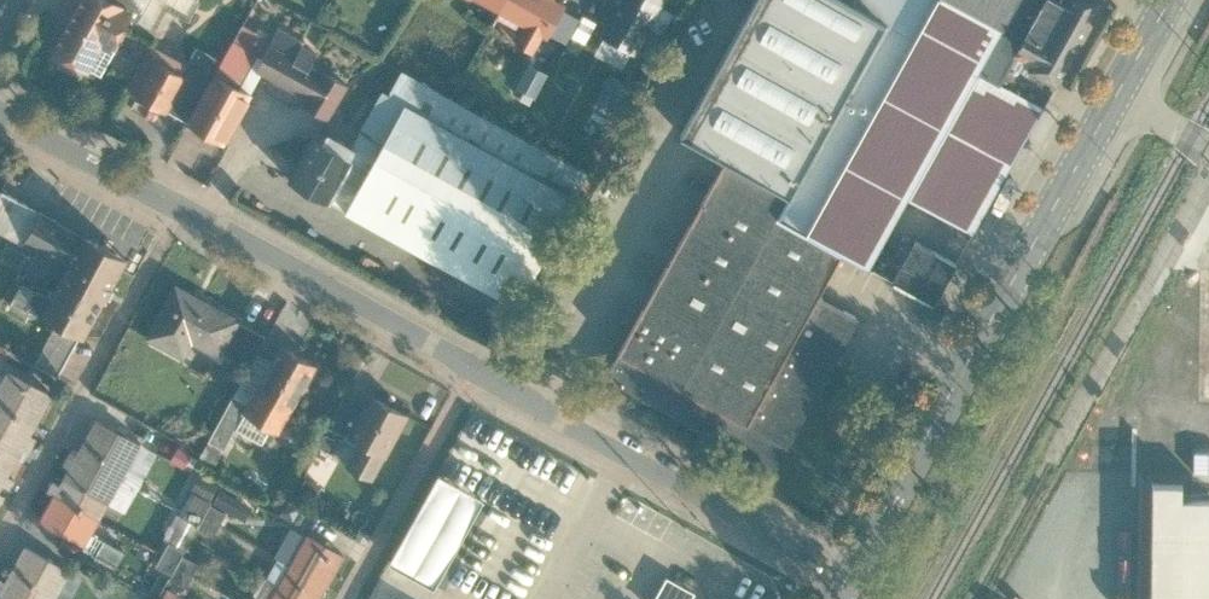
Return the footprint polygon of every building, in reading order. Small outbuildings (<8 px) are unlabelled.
[(108,0),(76,0),(47,54),(96,80),(132,13),(108,0)] [(132,13),(136,15),(144,0),(108,0),(132,13)] [(498,11),(504,0),(479,0),(498,11)] [(498,11),(524,26),(514,43),(533,53),(543,32),(547,35),(566,3),(561,0),(504,0),(498,11)] [(661,3),(655,0),(619,0),(616,4),(609,0),(608,0),(598,19),(608,24),(602,35),(634,52),(661,3)] [(841,255),(867,268),(907,199),(972,233),(1046,109),(1001,84),(1020,53),(1033,61),(1030,69),(1059,85),(1106,0),(847,0),(886,22),(802,176),(735,142),(726,161),(790,196),(778,219),(841,255)] [(211,74),(236,89),(248,66),(253,68),(267,43),(269,39),(241,25),(220,61),(211,74)] [(323,73),(267,43),(253,68),(308,98),(323,73)] [(198,48),(180,76),(161,108),(183,121),(211,74),(220,61),(198,48)] [(180,76),(151,59),(130,94),(159,111),(161,108),(180,76)] [(347,86),(323,73),(308,98),(302,108),(326,122),(347,86)] [(236,89),(211,74),(183,121),(222,145),(249,96),(236,89)] [(416,78),(341,212),(506,304),(581,169),(416,78)] [(315,144),(308,140),(283,179),(324,205),(351,163),(345,159),(350,148),(321,133),(315,144)] [(603,381),(772,473),(859,320),(816,300),(841,255),(778,219),(790,196),(726,161),(603,381)] [(41,212),(3,191),(0,196),(0,230),(23,243),(41,212)] [(84,339),(126,260),(41,212),(23,243),(67,266),(40,315),(56,323),(81,337),(84,339)] [(932,306),(954,266),(911,242),(889,282),(932,306)] [(177,284),(150,334),(173,346),(181,331),(195,338),(219,351),(237,317),(177,284)] [(81,337),(56,323),(34,364),(59,377),(81,337)] [(282,343),(244,410),(279,429),(316,363),(282,343)] [(0,384),(0,479),(10,485),(14,477),(8,474),(23,447),(29,451),(37,436),(30,433),(53,392),(9,368),(0,384)] [(350,431),(349,433),(366,442),(353,465),(372,475),(385,453),(407,413),(371,393),(363,409),(350,431)] [(97,417),(82,443),(126,468),(138,445),(141,441),(97,417)] [(71,450),(63,464),(69,467),(64,476),(108,500),(126,468),(82,443),(77,453),(71,450)] [(211,498),(221,481),(203,472),(194,488),(197,490),(211,498)] [(443,472),(393,559),(439,585),(489,498),(443,472)] [(53,479),(48,488),(99,516),(108,500),(64,476),(61,483),(53,479)] [(1195,493),(1195,478),(1155,479),(1155,598),(1208,598),(1208,493),(1195,493)] [(3,482),(9,486),(10,485),(0,479),(0,488),(3,482)] [(222,484),(213,501),(229,509),(233,512),(242,495),(222,484)] [(55,492),(40,519),(85,543),(99,516),(48,488),(48,489),(55,492)] [(211,498),(197,490),(184,512),(200,521),(213,498),(211,498)] [(229,509),(213,501),(200,526),(216,534),(229,509)] [(271,598),(322,598),(323,598),(320,596),(344,553),(308,533),(271,598)] [(187,548),(171,539),(158,563),(174,571),(185,552),(187,548)] [(27,544),(12,570),(56,595),(71,568),(27,544)] [(201,561),(185,552),(174,571),(172,576),(188,585),(201,561)] [(0,577),(0,585),(26,598),(54,598),(56,595),(12,570),(7,579),(1,576),(0,577)] [(658,598),(695,598),(701,587),(672,572),(658,598)] [(0,585),(0,598),(26,598),(0,585)]
